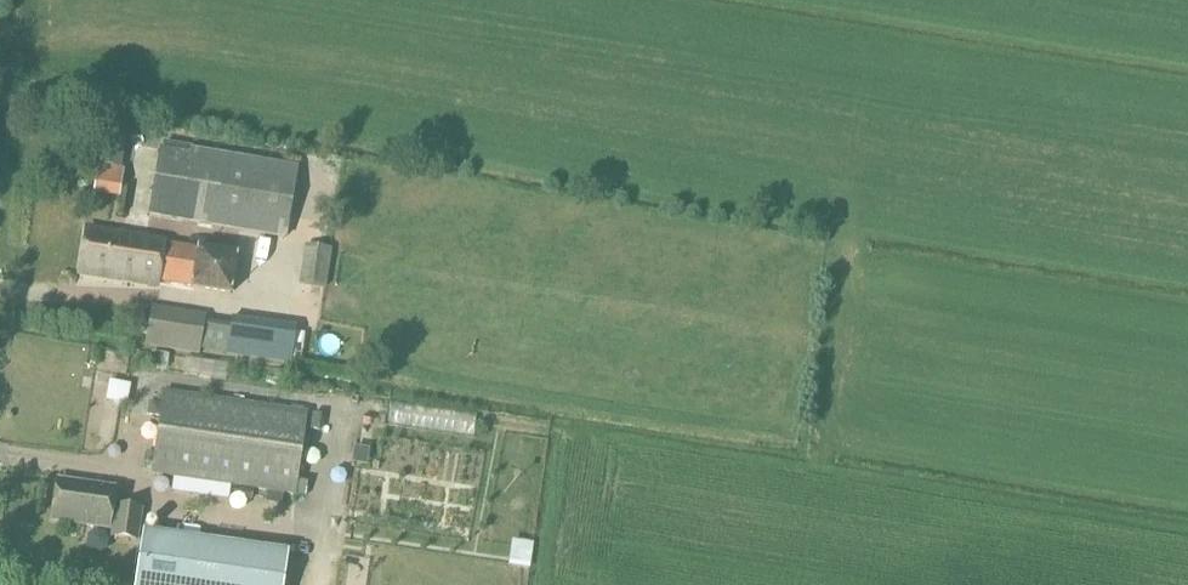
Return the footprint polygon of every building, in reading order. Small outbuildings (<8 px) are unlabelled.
[(121,160),(127,130),(103,126),(98,156),(121,160)] [(191,155),(160,150),(148,215),(285,238),(296,169),(192,151),(191,155)] [(94,194),(107,206),(129,184),(116,172),(94,194)] [(158,287),(159,283),(237,295),(239,256),(165,244),(165,241),(89,229),(82,275),(158,287)] [(306,247),(301,285),(325,288),(330,249),(306,247)] [(297,328),(233,319),(232,327),(206,323),(207,319),(153,310),(147,346),(201,355),(202,350),(228,354),(292,364),(297,328)] [(165,355),(152,353),(150,365),(163,367),(165,355)] [(211,363),(199,361),(198,371),(210,373),(211,363)] [(130,386),(116,383),(113,403),(126,405),(130,386)] [(166,393),(155,475),(297,495),(309,413),(166,393)] [(54,522),(111,530),(116,490),(59,482),(54,522)] [(249,490),(232,487),(231,498),(248,500),(249,490)] [(114,538),(139,541),(143,512),(119,509),(114,538)] [(289,551),(144,529),(136,584),(284,584),(289,551)]
